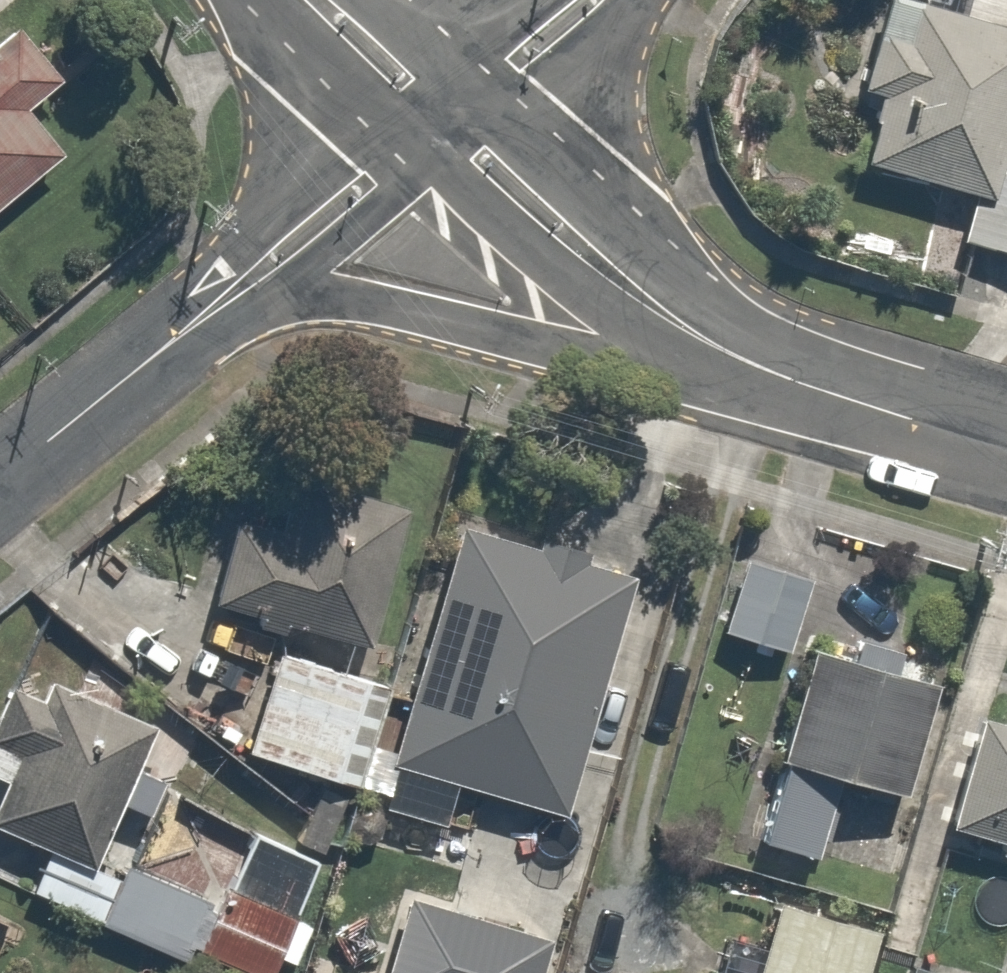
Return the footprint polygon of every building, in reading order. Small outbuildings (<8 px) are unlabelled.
[(939,0),(888,0),(860,96),(890,105),(873,163),(983,195),(968,247),(1006,259),(1006,179),(1004,178),(1006,168),(1006,20),(939,0)] [(0,46),(0,206),(63,156),(27,112),(62,84),(19,31),(0,46)] [(241,520),(219,612),(374,650),(410,505),(298,477),(285,530),(241,520)] [(635,575),(463,525),(393,764),(565,815),(635,575)] [(748,572),(724,636),(795,661),(819,598),(748,572)] [(857,781),(906,796),(947,662),(823,624),(757,841),(832,864),(857,781)] [(277,649),(244,752),(362,789),(395,687),(277,649)] [(154,727),(16,669),(0,708),(0,785),(0,786),(0,824),(53,846),(96,864),(154,727)] [(1006,722),(991,717),(957,826),(1006,842),(1006,719),(1006,722)] [(226,884),(244,842),(155,805),(125,876),(96,864),(53,846),(32,895),(194,963),(197,954),(226,884)] [(226,884),(197,954),(243,972),(295,972),(317,921),(226,884)] [(410,898),(388,972),(545,972),(555,941),(410,898)] [(783,905),(765,972),(871,972),(882,931),(783,905)]
